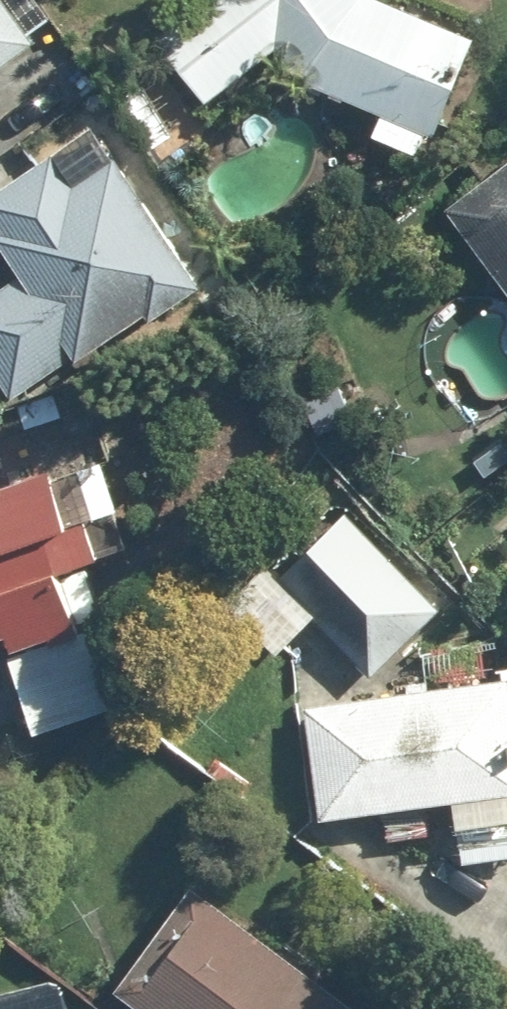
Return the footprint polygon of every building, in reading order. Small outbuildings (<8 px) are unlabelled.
[(19,0),(0,0),(0,69),(46,34),(19,0)] [(170,33),(218,97),(284,36),(334,87),(391,112),(385,129),(430,145),(438,122),(454,129),(491,32),(398,0),(211,0),(170,33)] [(0,161),(0,363),(25,398),(211,267),(134,158),(90,188),(66,154),(41,172),(23,145),(0,161)] [(454,204),(506,272),(506,163),(454,204)] [(21,630),(26,648),(92,629),(75,571),(116,559),(89,464),(0,490),(0,636),(21,630)] [(350,503),(280,570),(378,673),(448,606),(350,503)] [(318,704),(333,805),(468,801),(470,856),(506,851),(506,691),(318,704)] [(133,985),(163,1008),(372,1008),(213,884),(133,985)]
